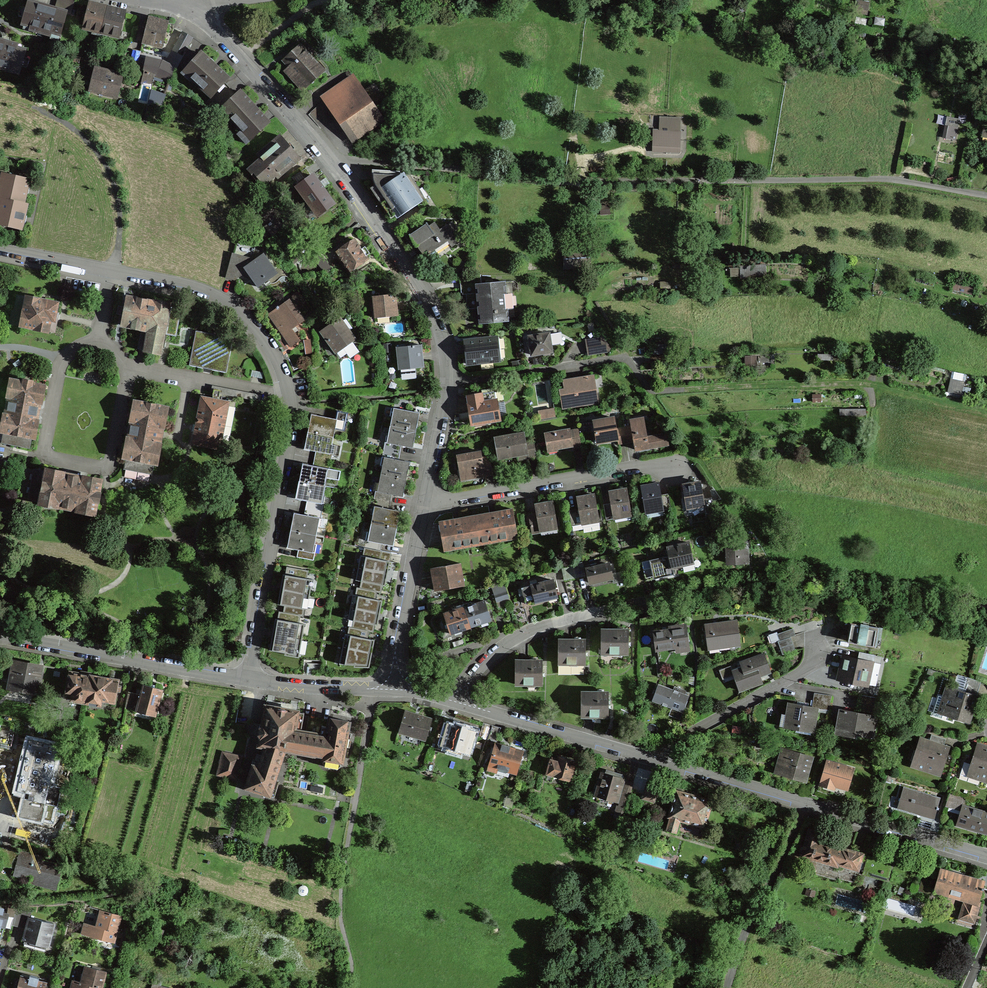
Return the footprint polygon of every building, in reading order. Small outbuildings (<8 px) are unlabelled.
[(55,8),(28,1),(21,25),(30,27),(29,30),(40,33),(50,36),(51,33),(60,36),(66,13),(70,14),(74,0),(58,0),(55,8)] [(858,8),(868,10),(869,3),(862,2),(859,1),(858,8)] [(119,37),(125,13),(125,12),(106,7),(89,3),(83,28),(99,32),(99,35),(102,35),(102,33),(119,37)] [(149,18),(143,43),(162,47),(168,23),(155,19),(149,18)] [(145,71),(154,75),(169,82),(192,38),(192,37),(183,32),(183,33),(166,63),(162,61),(146,57),(146,58),(139,57),(137,66),(136,68),(145,71)] [(17,47),(18,44),(8,41),(0,39),(0,69),(19,74),(26,50),(17,47)] [(293,70),(300,78),(295,82),(303,90),(324,71),(300,45),(283,60),(293,70)] [(132,50),(129,63),(137,66),(139,57),(140,52),(132,50)] [(201,53),(182,73),(190,81),(191,79),(211,97),(228,79),(228,78),(215,66),(201,53)] [(89,89),(118,96),(123,76),(102,71),(94,69),(89,89)] [(154,75),(145,71),(142,83),(142,84),(151,86),(154,75)] [(332,112),(349,136),(380,114),(355,77),(326,96),(327,97),(331,103),(336,110),(332,112)] [(240,91),(221,108),(242,131),(238,134),(246,144),(269,123),(255,107),(240,91)] [(322,102),(326,106),(331,103),(327,97),(322,102)] [(955,140),(957,128),(946,126),(944,138),(945,138),(955,140)] [(679,150),(679,132),(654,131),(653,149),(679,150)] [(300,159),(299,158),(280,136),(257,155),(259,158),(248,167),(249,168),(247,170),(253,176),(255,175),(265,186),(276,177),(277,178),(281,175),(300,159)] [(306,168),(292,177),(298,186),(297,187),(316,213),(331,201),(319,184),(312,176),(306,168)] [(421,200),(403,173),(400,175),(400,173),(373,171),(373,172),(373,176),(373,179),(374,183),(376,187),(380,192),(376,194),(388,211),(391,209),(397,218),(422,201),(421,200)] [(24,204),(27,190),(29,179),(2,173),(0,183),(0,199),(24,204)] [(27,204),(24,204),(0,199),(0,224),(21,229),(24,218),(27,204)] [(427,254),(447,241),(447,240),(452,247),(464,239),(452,221),(439,230),(435,223),(430,227),(427,223),(426,223),(426,224),(410,234),(409,235),(413,240),(417,246),(420,244),(427,254)] [(361,249),(354,239),(344,246),(336,252),(350,272),(368,259),(366,256),(370,253),(365,246),(361,249)] [(285,258),(291,265),(303,256),(297,249),(285,258)] [(232,253),(226,278),(234,280),(236,270),(242,271),(245,269),(246,272),(256,285),(257,284),(258,286),(276,273),(263,254),(254,261),(252,258),(232,253)] [(325,274),(331,269),(318,253),(313,257),(325,274)] [(564,275),(581,276),(581,266),(564,267),(564,275)] [(740,267),(741,277),(766,276),(765,266),(742,267),(740,267)] [(488,283),(481,284),(481,275),(464,276),(465,285),(462,285),(463,295),(470,294),(471,298),(469,298),(468,300),(469,309),(478,308),(479,324),(491,323),(491,322),(494,322),(495,323),(509,321),(505,281),(491,283),(490,284),(488,284),(488,283)] [(960,282),(957,291),(971,294),(973,286),(960,282)] [(375,318),(397,316),(395,302),(394,294),(373,296),(375,318)] [(12,312),(10,323),(35,328),(35,329),(47,331),(47,330),(54,332),(57,317),(58,313),(55,313),(57,304),(18,296),(15,312),(12,312)] [(125,311),(123,325),(149,330),(145,350),(160,353),(169,305),(154,302),(154,303),(128,297),(125,311)] [(304,320),(303,320),(302,320),(288,301),(289,300),(289,299),(278,307),(278,306),(276,307),(277,308),(268,314),(283,335),(291,346),(299,341),(291,330),(293,328),(304,320)] [(337,320),(321,331),(324,336),(336,352),(352,341),(337,320)] [(196,331),(189,366),(227,373),(233,339),(196,331)] [(532,355),(552,352),(551,345),(559,343),(557,333),(549,334),(549,333),(529,337),(530,346),(532,355)] [(608,351),(610,348),(603,337),(586,340),(588,355),(608,351)] [(466,342),(468,363),(480,362),(484,363),(487,363),(490,362),(493,360),(498,360),(498,359),(500,358),(499,349),(497,349),(496,339),(481,340),(466,342)] [(400,370),(422,367),(420,351),(420,345),(397,347),(400,370)] [(661,355),(651,355),(651,363),(654,363),(662,362),(662,355),(661,355)] [(573,379),(563,380),(564,389),(559,390),(560,391),(563,409),(573,407),(573,406),(598,401),(594,375),(573,379)] [(961,394),(963,382),(951,379),(948,392),(961,394)] [(40,402),(44,386),(32,384),(32,382),(23,380),(23,382),(11,380),(8,396),(9,396),(5,415),(4,415),(1,431),(4,432),(2,442),(29,447),(31,437),(34,437),(37,421),(36,421),(38,412),(40,402)] [(192,444),(219,449),(228,402),(218,400),(218,397),(219,397),(220,390),(214,389),(212,396),(213,396),(212,399),(201,397),(196,426),(195,428),(192,444)] [(495,392),(467,397),(472,424),(478,423),(499,419),(495,392)] [(160,444),(159,444),(161,435),(162,427),(163,427),(167,408),(135,402),(131,421),(132,421),(130,429),(128,438),(124,457),(127,458),(125,468),(151,473),(153,463),(156,463),(160,444)] [(414,412),(394,408),(390,425),(416,430),(419,413),(414,412)] [(346,413),(338,412),(336,419),(316,415),(311,414),(308,432),(333,437),(335,428),(343,429),(346,413)] [(618,443),(626,442),(624,428),(617,430),(614,418),(593,422),(597,442),(604,441),(618,439),(618,443)] [(632,427),(624,428),(626,442),(634,440),(635,449),(639,449),(668,444),(667,434),(647,438),(644,421),(631,423),(632,427)] [(407,446),(412,447),(416,430),(390,425),(387,442),(385,442),(384,449),(400,453),(401,445),(407,446)] [(570,430),(545,434),(548,450),(556,448),(572,445),(572,447),(581,446),(578,430),(570,431),(570,430)] [(333,437),(308,432),(305,449),(316,451),(314,458),(330,462),(332,454),(330,454),(333,437)] [(524,433),(495,438),(498,458),(508,456),(526,453),(527,458),(536,456),(533,440),(525,442),(524,433)] [(382,457),(384,457),(381,474),(406,479),(409,462),(404,461),(398,460),(400,453),(384,449),(382,457)] [(481,451),(456,456),(457,461),(461,480),(493,474),(490,459),(483,460),(481,451)] [(330,462),(314,458),(313,466),(308,465),(303,464),(299,481),(325,486),(328,469),(329,469),(330,462)] [(63,474),(63,473),(46,470),(46,472),(22,467),(17,496),(25,498),(40,501),(40,503),(43,504),(45,506),(50,507),(53,506),(57,506),(77,510),(94,514),(97,501),(98,502),(99,493),(98,493),(101,480),(84,477),(84,478),(73,476),(63,474)] [(406,479),(381,474),(377,491),(375,491),(374,498),(390,502),(392,494),(398,495),(403,496),(406,479)] [(325,486),(299,481),(296,498),(301,499),(307,500),(306,508),(322,511),(323,504),(321,503),(325,486)] [(662,510),(671,509),(668,494),(661,495),(659,483),(644,486),(641,486),(646,513),(646,510),(662,507),(662,510)] [(701,483),(683,486),(687,507),(696,506),(696,508),(704,507),(705,514),(714,513),(712,500),(720,498),(713,488),(711,490),(715,496),(711,496),(711,498),(704,499),(701,483)] [(614,518),(614,516),(630,513),(631,516),(631,515),(627,489),(612,492),(609,492),(611,504),(604,505),(606,520),(614,518)] [(582,524),(583,528),(599,525),(599,521),(594,495),(580,497),(577,498),(579,509),(569,511),(572,526),(582,524)] [(390,502),(374,498),(373,506),(375,506),(371,523),(396,528),(400,511),(395,510),(389,509),(390,502)] [(522,517),(525,534),(541,531),(541,533),(557,531),(557,528),(553,502),(538,504),(535,505),(537,514),(522,517)] [(322,511),(306,508),(304,515),(299,514),(294,513),(291,530),(316,535),(319,518),(320,518),(322,511)] [(518,538),(513,509),(494,512),(476,515),(481,544),(518,538)] [(439,522),(444,551),(481,544),(476,515),(458,518),(439,522)] [(366,540),(364,548),(380,551),(382,543),(388,545),(393,545),(396,528),(371,523),(368,541),(366,540)] [(293,548),(299,550),(297,557),(313,560),(314,553),(312,552),(316,535),(291,530),(287,547),(293,548)] [(680,536),(665,540),(666,540),(667,548),(669,555),(654,559),(658,578),(674,574),(672,567),(682,565),(682,562),(693,559),(689,543),(682,544),(680,536)] [(727,541),(728,563),(747,562),(747,548),(744,548),(743,540),(727,541)] [(390,562),(361,556),(354,587),(381,592),(382,585),(385,585),(390,562)] [(573,564),(576,577),(585,575),(582,562),(573,564)] [(460,563),(431,568),(433,581),(435,590),(461,586),(460,578),(463,577),(460,563)] [(609,564),(587,569),(590,583),(596,581),(613,578),(609,564)] [(310,580),(283,576),(278,603),(305,607),(310,580)] [(536,580),(530,582),(531,586),(522,588),(523,595),(525,603),(535,601),(548,598),(548,595),(556,593),(553,581),(537,585),(536,580)] [(504,582),(491,585),(497,602),(509,598),(504,582)] [(377,626),(382,601),(353,595),(348,620),(353,621),(352,628),(373,632),(375,625),(377,626)] [(429,611),(446,607),(443,598),(428,602),(430,611),(429,611)] [(485,601),(464,607),(471,626),(476,625),(491,620),(485,601)] [(456,632),(471,626),(464,607),(444,613),(440,614),(443,623),(446,622),(450,634),(456,632)] [(640,618),(639,628),(657,625),(654,615),(640,618)] [(304,624),(277,620),(272,651),(285,653),(284,656),(298,658),(304,624)] [(714,627),(714,624),(706,625),(709,649),(712,648),(719,647),(719,645),(739,642),(736,621),(718,623),(719,626),(714,627)] [(879,629),(851,623),(847,643),(875,649),(879,629)] [(654,632),(656,649),(688,645),(686,628),(676,629),(675,626),(669,627),(670,630),(663,631),(654,632)] [(779,641),(790,637),(795,635),(793,628),(777,634),(779,641)] [(601,630),(601,653),(614,653),(614,652),(621,652),(621,653),(628,653),(628,630),(607,630),(601,630)] [(375,641),(345,635),(339,665),(345,665),(354,665),(354,667),(369,667),(375,641)] [(790,637),(779,641),(778,641),(782,655),(795,650),(790,637)] [(559,640),(558,663),(571,663),(571,662),(578,662),(578,663),(585,663),(585,640),(566,640),(559,640)] [(858,659),(843,656),(838,678),(867,685),(868,684),(875,686),(880,664),(874,663),(876,655),(860,652),(858,659)] [(751,687),(748,680),(771,672),(764,654),(740,663),(742,668),(733,671),(739,691),(751,687)] [(542,684),(542,661),(523,660),(516,660),(515,684),(528,684),(528,682),(535,682),(535,684),(542,684)] [(42,673),(38,672),(39,667),(24,664),(15,662),(11,686),(35,690),(37,679),(40,680),(42,673)] [(85,703),(90,676),(83,675),(70,673),(68,688),(66,689),(66,692),(68,695),(71,696),(71,700),(85,703)] [(96,676),(90,675),(90,676),(85,703),(100,705),(101,700),(107,701),(109,702),(110,703),(112,703),(113,702),(115,701),(115,699),(115,697),(115,696),(116,690),(120,691),(120,686),(116,685),(117,680),(96,676)] [(948,687),(944,698),(938,696),(932,715),(942,718),(943,714),(968,722),(981,681),(967,677),(962,691),(948,687)] [(128,691),(125,708),(126,708),(136,710),(137,707),(155,712),(157,703),(159,703),(160,699),(158,696),(160,689),(153,687),(143,684),(140,695),(128,691)] [(658,684),(652,701),(662,705),(682,712),(689,695),(679,692),(681,689),(674,686),(673,689),(658,684)] [(597,716),(597,715),(608,716),(608,692),(581,692),(581,716),(589,716),(597,716)] [(812,707),(790,703),(785,727),(812,732),(817,708),(829,710),(831,695),(814,693),(812,707)] [(839,717),(836,733),(844,735),(845,729),(855,730),(854,734),(873,737),(877,716),(873,715),(876,698),(861,695),(858,712),(844,710),(843,717),(839,717)] [(252,764),(245,787),(270,795),(285,749),(323,756),(322,763),(325,767),(337,769),(341,766),(345,746),(349,747),(351,739),(346,738),(349,721),(330,718),(328,727),(321,725),(320,734),(301,731),(304,713),(281,709),(266,706),(262,725),(260,724),(257,737),(260,737),(259,745),(265,746),(258,766),(252,764)] [(415,714),(405,711),(399,732),(425,740),(431,719),(415,714)] [(488,738),(492,725),(483,722),(479,736),(488,739),(488,738)] [(456,726),(448,724),(448,726),(445,725),(443,733),(445,733),(442,745),(450,747),(448,751),(459,755),(461,750),(468,752),(474,731),(467,729),(468,727),(462,725),(456,723),(456,726)] [(497,741),(501,727),(492,725),(488,738),(497,741)] [(920,739),(913,761),(930,767),(929,770),(940,774),(947,754),(944,753),(946,747),(943,746),(946,739),(931,734),(929,741),(920,739)] [(19,816),(41,821),(42,818),(51,820),(55,805),(57,806),(61,787),(49,785),(58,746),(29,740),(21,771),(0,766),(0,790),(24,796),(19,816)] [(756,740),(755,747),(764,748),(765,741),(756,740)] [(495,744),(487,770),(495,772),(497,767),(516,773),(522,752),(509,748),(510,747),(506,746),(502,745),(502,746),(495,744)] [(977,745),(971,764),(969,771),(970,771),(979,774),(978,777),(986,780),(986,781),(986,748),(977,745)] [(551,759),(547,773),(570,780),(575,763),(583,766),(586,752),(579,750),(576,761),(560,757),(559,756),(558,759),(552,757),(551,760),(551,759)] [(797,753),(796,756),(776,750),(773,760),(772,761),(778,763),(776,772),(789,776),(806,782),(813,757),(797,753)] [(223,753),(220,764),(229,766),(232,755),(223,753)] [(236,778),(241,757),(232,755),(229,766),(227,776),(236,778)] [(847,788),(852,769),(828,762),(821,783),(833,787),(834,785),(847,788)] [(960,774),(968,776),(970,771),(969,771),(971,764),(964,762),(960,774)] [(600,796),(617,801),(623,779),(616,777),(617,773),(609,771),(607,770),(606,774),(602,773),(597,790),(596,791),(595,793),(595,794),(596,795),(597,796),(598,796),(599,796),(600,796)] [(676,792),(647,783),(642,798),(654,801),(655,795),(673,801),(668,817),(670,817),(666,830),(676,833),(680,820),(684,821),(685,823),(688,823),(689,823),(704,827),(712,801),(686,793),(676,790),(676,792)] [(930,829),(938,832),(943,815),(936,813),(937,809),(938,809),(939,807),(938,807),(940,797),(903,787),(900,798),(897,808),(920,815),(933,819),(930,829)] [(962,806),(963,806),(965,798),(949,793),(947,802),(962,806)] [(963,806),(962,806),(956,824),(986,833),(986,813),(963,806)] [(858,870),(864,872),(869,855),(840,847),(840,848),(818,842),(820,832),(809,829),(801,856),(837,866),(838,864),(858,871),(858,870)] [(16,868),(14,874),(29,878),(29,881),(56,888),(62,866),(35,859),(36,856),(24,853),(20,852),(19,853),(0,848),(0,864),(16,868)] [(983,889),(984,887),(982,887),(984,882),(983,882),(941,870),(940,869),(934,890),(935,890),(936,890),(945,893),(946,893),(946,892),(967,899),(965,904),(964,904),(964,905),(962,912),(961,912),(961,913),(975,917),(979,902),(978,902),(982,889),(983,889)] [(5,923),(12,925),(15,911),(8,909),(7,914),(1,913),(1,911),(1,910),(0,909),(0,940),(5,923)] [(100,939),(112,942),(114,934),(114,932),(117,932),(121,915),(100,910),(96,926),(84,923),(81,934),(100,939)] [(54,923),(29,917),(27,925),(23,940),(48,946),(54,923)] [(71,987),(100,987),(102,987),(106,971),(91,967),(85,966),(81,982),(73,980),(71,987)] [(48,987),(47,985),(45,984),(46,983),(38,980),(39,978),(30,975),(29,978),(21,976),(18,987),(48,987)]
